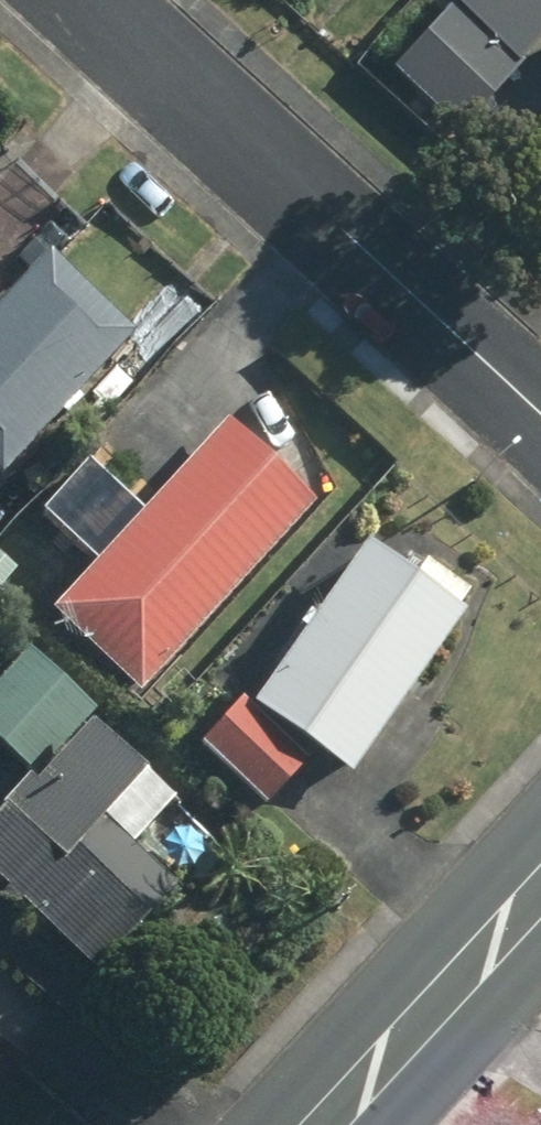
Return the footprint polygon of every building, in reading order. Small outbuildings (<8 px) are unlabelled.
[(455,130),(518,61),(448,0),(385,67),(455,130)] [(522,58),(540,38),(540,0),(463,0),(522,58)] [(8,462),(143,320),(52,234),(0,289),(0,454),(8,462)] [(55,593),(146,681),(319,495),(226,410),(55,593)] [(296,468),(322,456),(308,428),(282,442),(296,468)] [(263,691),(362,758),(473,598),(375,530),(263,691)] [(107,954),(183,869),(110,801),(159,748),(34,635),(0,674),(0,724),(40,759),(0,804),(0,855),(107,954)] [(206,723),(273,789),(312,749),(245,684),(206,723)]
